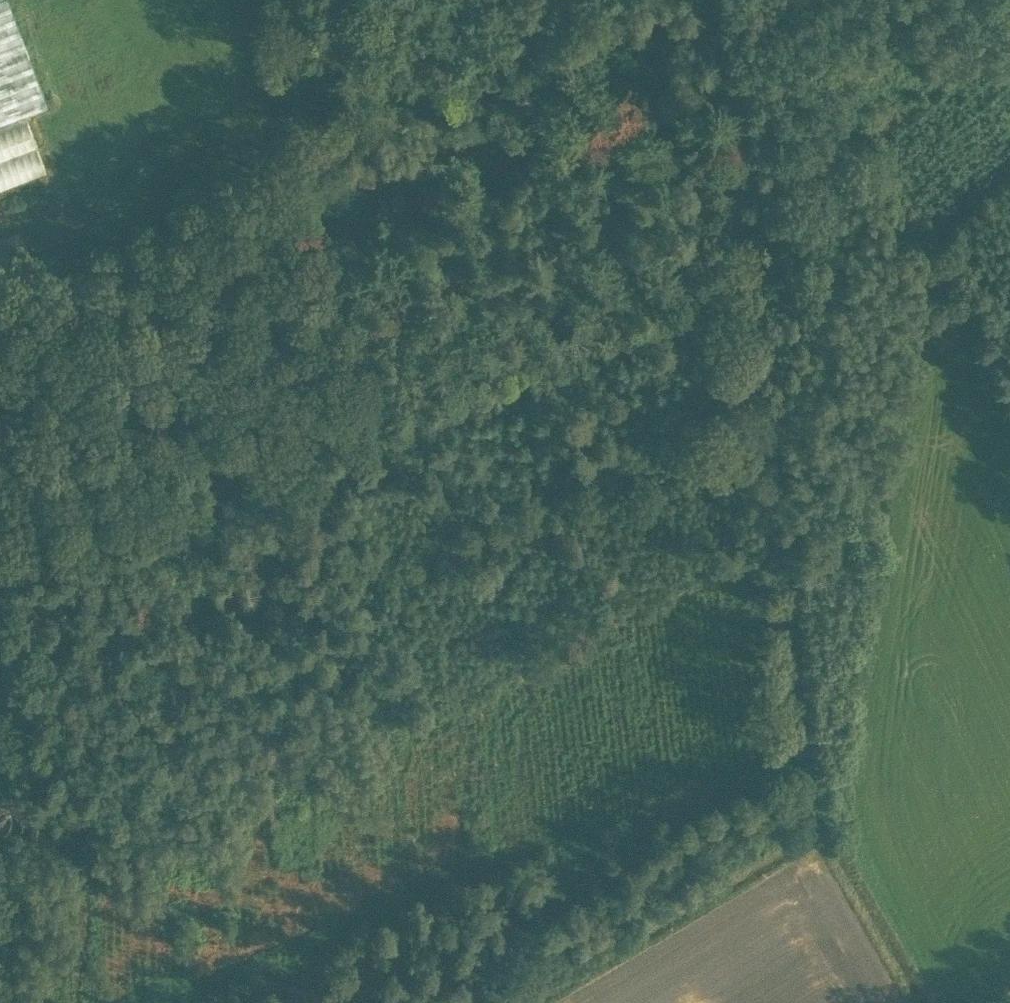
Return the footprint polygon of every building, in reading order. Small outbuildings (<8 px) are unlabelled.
[(48,104),(9,0),(0,0),(0,122),(48,104)] [(0,128),(0,191),(47,173),(26,118),(0,128)]
